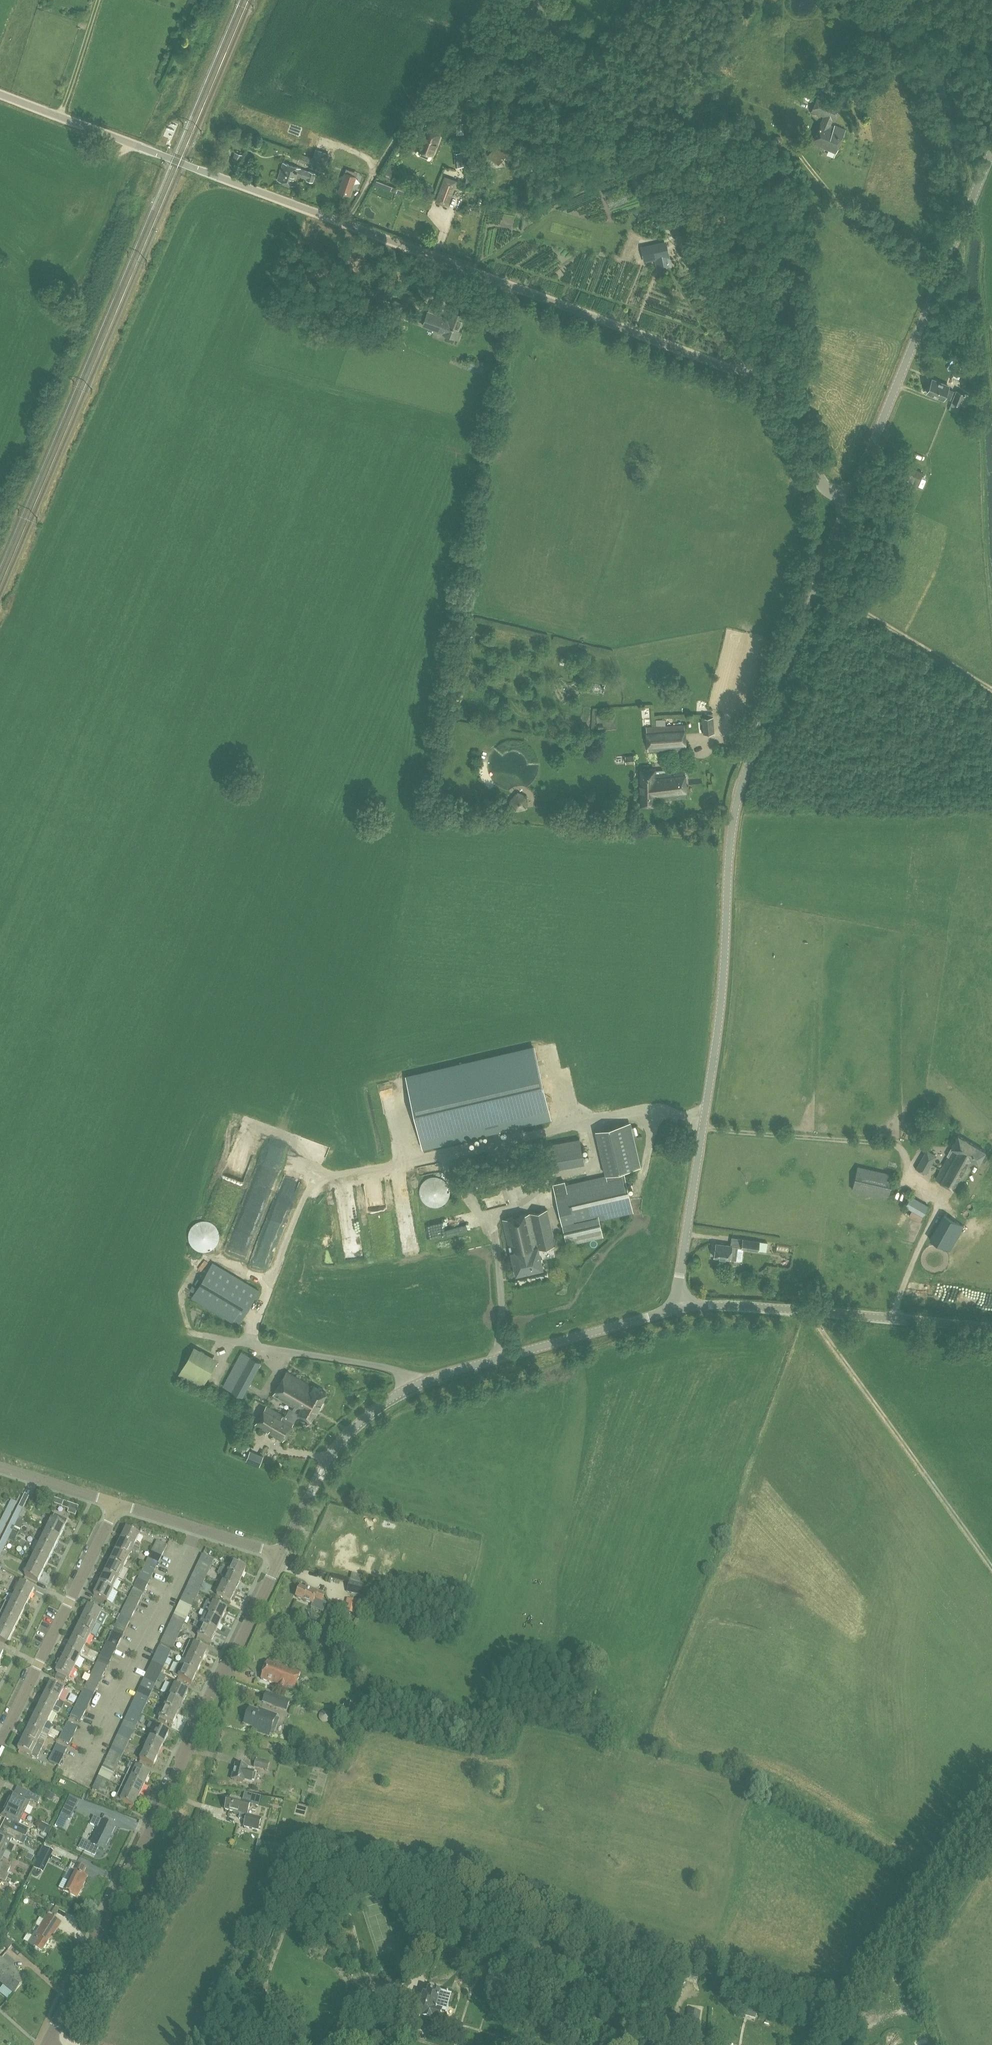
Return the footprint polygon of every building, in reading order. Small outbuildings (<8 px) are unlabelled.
[(813,143),(836,152),(845,129),(835,125),(834,126),(830,125),(833,120),(836,121),(842,105),(818,95),(812,111),(824,116),(813,143)] [(419,155),(427,158),(429,153),(432,155),(440,135),(439,134),(442,127),(431,122),(428,131),(426,135),(424,135),(418,149),(421,150),(419,155)] [(487,155),(498,165),(506,155),(510,159),(515,152),(500,139),(487,155)] [(305,164),(325,171),(328,163),(301,153),(298,160),(306,163),(305,164)] [(278,179),(295,185),(298,175),(306,178),(306,179),(313,182),(316,173),(283,162),(278,179)] [(358,176),(346,172),(340,191),(351,195),(358,176)] [(445,176),(436,199),(448,204),(457,180),(445,176)] [(672,266),(669,251),(653,254),(657,269),(672,266)] [(443,333),(459,339),(462,331),(459,330),(464,316),(451,311),(448,319),(435,314),(438,304),(431,302),(428,311),(427,311),(423,325),(444,332),(443,333)] [(959,371),(968,374),(971,368),(970,368),(970,366),(962,363),(959,371)] [(927,392),(943,399),(944,396),(950,398),(954,390),(948,388),(949,385),(933,379),(927,392)] [(952,401),(961,405),(965,393),(956,390),(952,401)] [(901,468),(896,479),(916,488),(921,477),(901,468)] [(895,524),(905,530),(914,513),(904,508),(895,524)] [(702,717),(703,733),(715,732),(713,716),(702,717)] [(646,727),(648,752),(686,749),(684,724),(653,727),(653,726),(646,727)] [(625,756),(626,764),(635,763),(634,755),(625,756)] [(640,769),(641,805),(656,804),(655,799),(686,799),(685,769),(656,770),(656,768),(640,769)] [(509,800),(515,811),(527,809),(529,797),(518,791),(509,800)] [(534,1048),(407,1077),(423,1146),(500,1128),(500,1131),(506,1130),(506,1127),(550,1116),(534,1048)] [(554,1187),(567,1245),(603,1236),(599,1220),(633,1212),(624,1171),(641,1167),(633,1134),(630,1122),(595,1130),(605,1175),(554,1187)] [(936,1178),(957,1190),(975,1161),(978,1163),(981,1159),(985,1161),(988,1155),(984,1153),(985,1151),(958,1135),(951,1147),(947,1155),(948,1156),(936,1178)] [(511,1163),(514,1180),(550,1174),(549,1169),(584,1163),(580,1143),(546,1149),(547,1157),(511,1163)] [(916,1168),(926,1174),(937,1155),(927,1149),(916,1168)] [(852,1190),(888,1198),(894,1174),(858,1166),(852,1190)] [(486,1212),(512,1206),(506,1176),(479,1181),(486,1212)] [(431,1206),(435,1207),(437,1206),(440,1206),(442,1205),(444,1203),(447,1200),(449,1196),(449,1194),(449,1190),(449,1187),(448,1184),(446,1182),(444,1180),(441,1178),(437,1177),(433,1177),(429,1177),(426,1179),(423,1181),(421,1184),(420,1187),(419,1192),(420,1195),(422,1199),(424,1202),(427,1205),(431,1206)] [(905,1205),(923,1216),(928,1205),(911,1195),(905,1205)] [(503,1220),(515,1275),(543,1268),(539,1249),(555,1245),(547,1209),(503,1220)] [(929,1238),(950,1250),(964,1226),(943,1214),(929,1238)] [(200,1251),(202,1251),(205,1251),(208,1250),(211,1249),(213,1248),(216,1245),(218,1242),(219,1239),(219,1237),(219,1235),(219,1233),(218,1230),(218,1229),(217,1228),(216,1227),(216,1226),(215,1225),(214,1224),(213,1223),(212,1222),(210,1222),(209,1221),(208,1221),(207,1221),(205,1220),(204,1220),(203,1220),(201,1221),(200,1221),(199,1221),(198,1222),(196,1222),(195,1223),(194,1224),(193,1225),(192,1226),(191,1227),(191,1228),(189,1231),(188,1234),(188,1237),(188,1240),(189,1243),(192,1246),(194,1248),(197,1250),(200,1251)] [(730,1258),(736,1259),(738,1247),(766,1251),(768,1242),(732,1237),(730,1245),(716,1243),(714,1257),(730,1259),(730,1258)] [(191,1298),(238,1326),(259,1290),(213,1262),(197,1288),(192,1285),(189,1290),(194,1293),(191,1298)] [(178,1375),(202,1388),(218,1359),(194,1346),(178,1375)] [(223,1386),(243,1397),(261,1362),(242,1351),(223,1386)] [(293,1410),(299,1413),(310,1419),(326,1393),(314,1386),(313,1387),(286,1372),(273,1394),(294,1407),(293,1410)] [(294,1422),(299,1413),(293,1410),(290,1408),(285,1416),(266,1405),(255,1424),(283,1441),(294,1422)] [(246,1461),(260,1466),(264,1456),(250,1451),(246,1461)] [(11,1500),(6,1511),(11,1514),(17,1502),(11,1500)] [(71,1504),(68,1513),(75,1515),(78,1506),(71,1504)] [(18,1506),(14,1515),(19,1518),(24,1509),(23,1508),(22,1508),(18,1506)] [(0,1522),(6,1525),(11,1514),(6,1511),(0,1522)] [(52,1520),(46,1531),(60,1537),(65,1526),(68,1521),(54,1514),(52,1520)] [(14,1515),(8,1526),(14,1529),(19,1518),(14,1515)] [(8,1526),(3,1537),(8,1540),(14,1529),(8,1526)] [(126,1528),(121,1539),(139,1548),(140,1545),(136,1543),(140,1535),(126,1528)] [(41,1542),(54,1548),(60,1537),(46,1531),(41,1542)] [(3,1551),(8,1540),(3,1537),(0,1543),(0,1549),(3,1551)] [(116,1550),(129,1557),(136,1561),(138,1556),(137,1555),(140,1549),(139,1548),(121,1539),(116,1550)] [(151,1551),(162,1556),(167,1545),(157,1540),(151,1551)] [(35,1553),(49,1559),(54,1548),(41,1542),(35,1553)] [(110,1562),(123,1568),(129,1557),(116,1550),(110,1562)] [(145,1565),(155,1570),(162,1556),(151,1551),(145,1565)] [(30,1564),(43,1570),(49,1559),(35,1553),(30,1564)] [(202,1554),(200,1559),(212,1565),(214,1560),(202,1554)] [(200,1559),(196,1568),(208,1574),(212,1565),(200,1559)] [(105,1573),(118,1579),(123,1568),(110,1562),(105,1573)] [(220,1569),(241,1579),(246,1568),(233,1562),(230,1567),(223,1564),(220,1569)] [(24,1575),(38,1582),(43,1570),(30,1564),(24,1575)] [(138,1579),(148,1584),(155,1570),(145,1565),(139,1576),(138,1579)] [(196,1568),(193,1574),(205,1580),(208,1574),(196,1568)] [(222,1584),(236,1590),(241,1579),(220,1569),(218,1574),(225,1578),(222,1584)] [(99,1583),(113,1590),(118,1579),(105,1573),(99,1583)] [(350,1579),(360,1582),(362,1576),(352,1573),(350,1579)] [(193,1574),(190,1579),(203,1585),(205,1580),(193,1574)] [(137,1580),(134,1586),(145,1592),(148,1584),(138,1579),(139,1576),(139,1575),(137,1580)] [(190,1579),(188,1585),(200,1590),(199,1592),(208,1596),(212,1589),(203,1585),(190,1579)] [(347,1592),(365,1597),(368,1585),(350,1581),(347,1592)] [(15,1594),(29,1600),(34,1589),(21,1582),(15,1594)] [(94,1595),(107,1601),(113,1590),(99,1583),(94,1595)] [(217,1595),(230,1602),(236,1590),(222,1584),(217,1595)] [(188,1585),(185,1590),(198,1596),(199,1592),(200,1590),(188,1585)] [(134,1586),(127,1601),(138,1606),(145,1592),(134,1586)] [(296,1597),(313,1604),(315,1599),(322,1601),(324,1595),(306,1587),(305,1590),(300,1588),(296,1597)] [(185,1590),(183,1596),(195,1601),(198,1596),(185,1590)] [(10,1604),(23,1611),(29,1600),(15,1594),(10,1604)] [(183,1596),(180,1601),(192,1607),(195,1601),(183,1596)] [(347,1608),(355,1612),(361,1602),(353,1597),(347,1608)] [(122,1610),(133,1616),(138,1606),(127,1601),(122,1610)] [(180,1601),(176,1610),(188,1615),(192,1607),(180,1601)] [(23,1611),(10,1604),(5,1602),(0,1613),(5,1615),(18,1622),(23,1611)] [(208,1614),(222,1620),(227,1609),(214,1603),(208,1614)] [(83,1616),(97,1623),(102,1612),(89,1606),(83,1616)] [(116,1623),(127,1628),(133,1616),(122,1610),(116,1623)] [(176,1610),(173,1615),(186,1621),(187,1618),(188,1615),(176,1610)] [(203,1625),(216,1631),(222,1620),(208,1614),(201,1611),(199,1615),(206,1619),(203,1625)] [(13,1633),(18,1622),(5,1615),(0,1625),(0,1627),(13,1633)] [(173,1615),(171,1621),(183,1626),(185,1623),(187,1624),(189,1619),(187,1618),(186,1621),(173,1615)] [(78,1627),(91,1634),(97,1623),(83,1616),(78,1627)] [(171,1621),(168,1626),(181,1632),(183,1626),(171,1621)] [(198,1636),(211,1643),(216,1631),(203,1625),(195,1621),(193,1626),(201,1630),(198,1636)] [(114,1628),(124,1633),(127,1628),(116,1623),(114,1628)] [(166,1631),(178,1637),(181,1632),(168,1626),(166,1631)] [(7,1644),(13,1633),(0,1627),(0,1641),(7,1644)] [(72,1639),(86,1645),(91,1634),(78,1627),(72,1639)] [(107,1641),(118,1647),(124,1633),(114,1628),(107,1641)] [(163,1637),(176,1642),(177,1639),(178,1637),(166,1631),(163,1637)] [(160,1643),(173,1649),(176,1642),(163,1637),(160,1643)] [(67,1650),(80,1656),(86,1645),(72,1639),(67,1650)] [(100,1656),(111,1661),(118,1647),(107,1641),(100,1656)] [(185,1653),(202,1661),(208,1650),(190,1642),(185,1653)] [(159,1646),(157,1651),(169,1657),(171,1652),(159,1646)] [(62,1660),(75,1667),(80,1656),(67,1650),(62,1660)] [(157,1651),(154,1657),(166,1662),(169,1657),(157,1651)] [(184,1666),(197,1672),(202,1661),(185,1653),(182,1658),(187,1660),(184,1666)] [(96,1664),(107,1669),(111,1661),(100,1656),(96,1664)] [(154,1657),(151,1662),(164,1668),(166,1662),(154,1657)] [(56,1672),(69,1679),(75,1667),(62,1660),(56,1672)] [(261,1679),(289,1689),(285,1698),(292,1700),(304,1690),(297,1682),(301,1673),(268,1661),(261,1679)] [(151,1662),(149,1667),(161,1673),(163,1674),(165,1670),(163,1669),(164,1668),(151,1662)] [(178,1677),(192,1684),(197,1672),(184,1666),(178,1663),(173,1675),(178,1677)] [(89,1677),(100,1682),(107,1669),(96,1664),(89,1677)] [(149,1667),(146,1673),(159,1679),(161,1673),(149,1667)] [(67,1678),(58,1673),(55,1678),(64,1683),(67,1678)] [(146,1673),(144,1678),(156,1684),(159,1679),(146,1673)] [(159,1679),(158,1679),(163,1682),(166,1676),(161,1673),(159,1679)] [(84,1688),(95,1693),(100,1682),(89,1677),(84,1688)] [(144,1678),(141,1684),(153,1690),(156,1684),(144,1678)] [(50,1683),(46,1693),(59,1700),(64,1690),(50,1683)] [(165,1695),(183,1702),(188,1691),(171,1683),(165,1695)] [(137,1693),(150,1698),(152,1693),(150,1692),(152,1689),(153,1690),(141,1684),(137,1693)] [(78,1700),(89,1705),(95,1693),(84,1688),(78,1700)] [(263,1702),(286,1710),(290,1701),(266,1692),(263,1702)] [(46,1693),(40,1705),(53,1711),(59,1714),(61,1710),(55,1707),(59,1700),(46,1693)] [(137,1693),(134,1698),(147,1704),(150,1698),(137,1693)] [(164,1707),(178,1713),(183,1702),(165,1695),(163,1698),(168,1700),(164,1707)] [(134,1698),(132,1704),(144,1709),(147,1704),(134,1698)] [(76,1705),(86,1710),(89,1705),(78,1700),(76,1705)] [(344,1702),(343,1708),(349,1709),(359,1712),(361,1703),(351,1701),(350,1704),(344,1702)] [(132,1704),(129,1709),(142,1715),(144,1709),(132,1704)] [(40,1705),(34,1716),(48,1722),(53,1711),(40,1705)] [(70,1717),(81,1722),(86,1710),(76,1705),(70,1717)] [(159,1718),(172,1725),(178,1713),(164,1707),(159,1718)] [(260,1709),(259,1712),(250,1708),(244,1724),(255,1728),(254,1731),(269,1736),(269,1735),(274,1737),(281,1720),(276,1718),(277,1715),(260,1709)] [(129,1709),(127,1714),(139,1720),(142,1715),(129,1709)] [(127,1714),(124,1720),(137,1725),(139,1720),(127,1714)] [(34,1716),(29,1727),(42,1733),(42,1734),(48,1736),(50,1732),(44,1729),(48,1722),(34,1716)] [(124,1720),(122,1726),(134,1731),(137,1725),(124,1720)] [(62,1733),(73,1737),(78,1727),(67,1722),(62,1733)] [(150,1737),(164,1743),(169,1732),(150,1723),(148,1727),(154,1730),(150,1737)] [(122,1726),(118,1734),(130,1740),(134,1731),(122,1726)] [(24,1738),(43,1747),(45,1743),(39,1740),(42,1734),(42,1733),(29,1727),(24,1738)] [(59,1738),(70,1744),(73,1737),(62,1733),(59,1738)] [(118,1734),(115,1740),(127,1745),(130,1740),(118,1734)] [(145,1748),(159,1754),(164,1743),(150,1737),(145,1748)] [(18,1749),(37,1758),(43,1747),(24,1738),(18,1749)] [(115,1740),(113,1745),(125,1751),(127,1745),(115,1740)] [(54,1749),(64,1755),(67,1749),(57,1744),(54,1749)] [(113,1745),(110,1751),(122,1756),(125,1751),(113,1745)] [(140,1759),(153,1766),(159,1754),(145,1748),(140,1759)] [(49,1761),(59,1766),(64,1755),(54,1749),(49,1761)] [(110,1751),(107,1756),(120,1762),(122,1756),(110,1751)] [(107,1756),(105,1761),(117,1767),(120,1762),(107,1756)] [(254,1767),(267,1771),(270,1762),(256,1759),(254,1767)] [(105,1761),(102,1767),(115,1773),(117,1767),(105,1761)] [(126,1776),(145,1784),(150,1773),(130,1764),(128,1768),(129,1769),(126,1776)] [(250,1784),(251,1784),(252,1783),(254,1783),(256,1772),(255,1772),(255,1769),(248,1767),(236,1764),(232,1780),(244,1783),(244,1782),(250,1784)] [(102,1767),(98,1776),(111,1781),(110,1782),(116,1784),(118,1779),(113,1777),(115,1773),(102,1767)] [(96,1781),(108,1787),(111,1781),(98,1776),(96,1781)] [(120,1787),(140,1796),(145,1784),(126,1776),(120,1787)] [(93,1787),(105,1793),(108,1787),(96,1781),(93,1787)] [(115,1798),(134,1807),(140,1796),(120,1787),(115,1798)] [(52,1801),(55,1795),(47,1792),(45,1797),(52,1801)] [(243,1827),(259,1831),(262,1818),(247,1814),(250,1805),(259,1807),(262,1797),(245,1792),(243,1801),(228,1797),(225,1809),(240,1813),(239,1819),(245,1821),(243,1827)] [(6,1804),(24,1813),(30,1801),(12,1793),(6,1804)] [(31,1800),(38,1803),(41,1798),(33,1794),(31,1800)] [(11,1829),(26,1837),(29,1830),(18,1825),(24,1813),(6,1804),(1,1816),(15,1823),(11,1829)] [(75,1810),(65,1805),(60,1815),(70,1820),(75,1810)] [(88,1850),(95,1853),(98,1847),(104,1850),(115,1827),(113,1825),(115,1820),(114,1819),(116,1815),(107,1811),(102,1821),(94,1816),(90,1824),(99,1828),(91,1843),(92,1843),(88,1850)] [(26,1837),(11,1829),(8,1837),(0,1833),(0,1847),(6,1850),(12,1838),(23,1844),(27,1837),(26,1837)] [(13,1877),(14,1875),(10,1873),(7,1871),(10,1866),(0,1861),(6,1850),(0,1847),(0,1870),(13,1877)] [(44,1847),(39,1857),(48,1862),(53,1851),(44,1847)] [(64,1891),(77,1898),(88,1877),(83,1875),(87,1867),(76,1862),(76,1863),(72,1861),(69,1868),(74,1870),(69,1879),(67,1878),(65,1881),(68,1882),(64,1891)] [(6,1882),(7,1878),(12,1880),(13,1877),(0,1870),(0,1879),(6,1882)] [(35,1946),(42,1951),(51,1937),(52,1937),(61,1923),(48,1915),(37,1933),(35,1932),(28,1944),(34,1948),(35,1946)] [(6,1935),(9,1930),(4,1927),(1,1932),(6,1935)] [(8,1950),(14,1943),(3,1935),(1,1933),(0,1934),(0,1943),(8,1950)] [(403,1952),(407,1963),(417,1960),(413,1949),(403,1952)] [(14,1993),(26,1978),(1,1958),(0,1959),(0,1982),(14,1993)] [(683,1966),(680,1976),(690,1979),(693,1969),(683,1966)] [(419,2024),(435,2028),(437,2024),(438,2024),(439,2023),(443,2024),(445,2024),(446,2017),(446,2016),(449,2006),(453,2007),(456,1995),(447,1993),(446,1996),(429,1991),(428,1991),(425,1990),(424,1995),(420,2007),(417,2018),(421,2019),(419,2024)] [(757,2013),(758,2013),(745,2009),(745,2010),(743,2015),(756,2019),(757,2013)] [(696,2040),(700,2012),(688,2010),(685,2038),(696,2040)]
